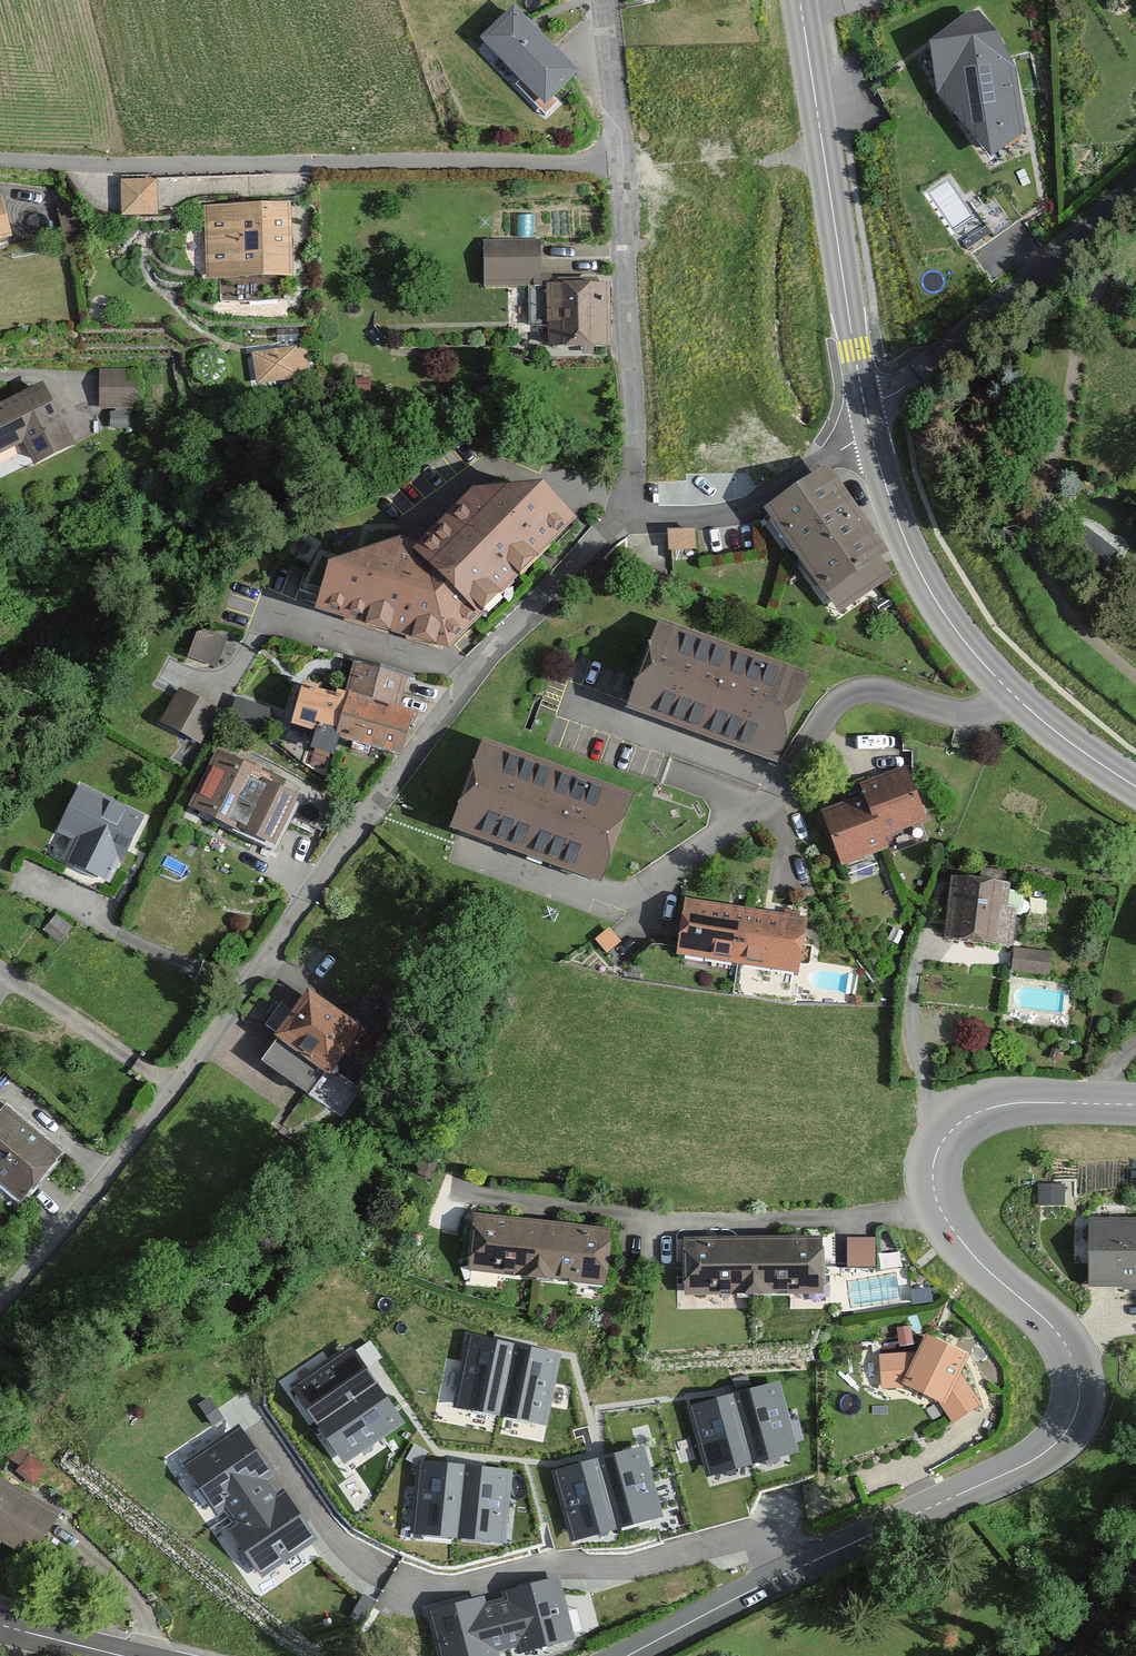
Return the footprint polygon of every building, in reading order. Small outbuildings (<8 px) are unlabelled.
[(576,72),(512,7),(478,40),(542,105),(576,72)] [(924,47),(911,53),(937,111),(983,167),(1034,138),(1026,65),(991,14),(970,7),(923,29),(924,47)] [(153,178),(117,179),(118,214),(155,213),(153,178)] [(288,202),(202,204),(203,278),(290,276),(288,202)] [(539,237),(482,241),(485,286),(542,282),(539,237)] [(608,282),(546,284),(547,348),(609,346),(608,282)] [(255,378),(312,375),(311,345),(254,347),(255,378)] [(141,372),(101,373),(102,408),(141,408),(141,372)] [(0,404),(0,454),(20,444),(31,466),(72,446),(42,384),(0,404)] [(885,552),(826,466),(763,510),(831,609),(887,570),(878,557),(885,552)] [(573,521),(530,484),(469,484),(407,557),(335,537),(310,609),(440,650),(573,521)] [(696,530),(668,530),(668,550),(696,550),(696,530)] [(804,676),(653,623),(623,708),(773,761),(804,676)] [(188,656),(218,666),(229,636),(199,625),(188,656)] [(344,694),(298,683),(287,727),(398,754),(409,708),(400,706),(408,674),(353,661),(344,694)] [(218,709),(178,689),(160,724),(201,744),(218,709)] [(628,794),(476,739),(444,829),(596,883),(628,794)] [(301,788),(216,749),(188,809),(273,848),(301,788)] [(864,798),(822,813),(841,865),(889,848),(885,835),(925,821),(909,775),(861,792),(864,798)] [(142,812),(79,782),(56,831),(70,838),(60,859),(109,882),(142,812)] [(1009,883),(949,876),(942,937),(1010,944),(1014,905),(1007,904),(1009,883)] [(804,915),(682,898),(674,954),(795,971),(804,915)] [(1055,947),(1016,943),(1013,975),(1052,978),(1055,947)] [(360,1028),(304,989),(272,1035),(328,1074),(360,1028)] [(4,1106),(0,1111),(0,1184),(22,1202),(62,1152),(4,1106)] [(1088,1214),(1090,1282),(1135,1281),(1135,1213),(1088,1214)] [(613,1226),(471,1216),(467,1271),(609,1281),(613,1226)] [(821,1237),(682,1237),(682,1293),(821,1294),(821,1237)] [(876,1265),(876,1237),(848,1237),(848,1265),(876,1265)] [(512,1344),(467,1334),(452,1406),(498,1415),(512,1344)] [(916,1352),(880,1355),(883,1390),(902,1388),(941,1403),(957,1421),(981,1403),(960,1373),(967,1354),(926,1334),(916,1352)] [(559,1353),(512,1344),(498,1415),(544,1424),(559,1353)] [(378,1385),(352,1347),(292,1388),(319,1427),(319,1426),(378,1385)] [(778,1382),(733,1394),(752,1464),(797,1452),(778,1382)] [(405,1424),(378,1385),(319,1426),(345,1465),(405,1424)] [(733,1394),(688,1406),(707,1476),(752,1464),(733,1394)] [(278,1481),(238,1425),(184,1463),(224,1519),(278,1481)] [(643,1446),(598,1458),(617,1528),(662,1516),(643,1446)] [(598,1458),(553,1470),(572,1540),(617,1528),(598,1458)] [(465,1464),(419,1459),(411,1531),(457,1536),(465,1464)] [(512,1469),(465,1464),(457,1536),(504,1541),(512,1469)] [(0,1478),(0,1543),(29,1560),(57,1511),(0,1478)] [(317,1538),(278,1481),(224,1519),(264,1576),(317,1538)] [(494,1594),(510,1655),(514,1655),(577,1640),(561,1576),(494,1594)] [(427,1611),(439,1655),(510,1655),(494,1594),(427,1611)]
